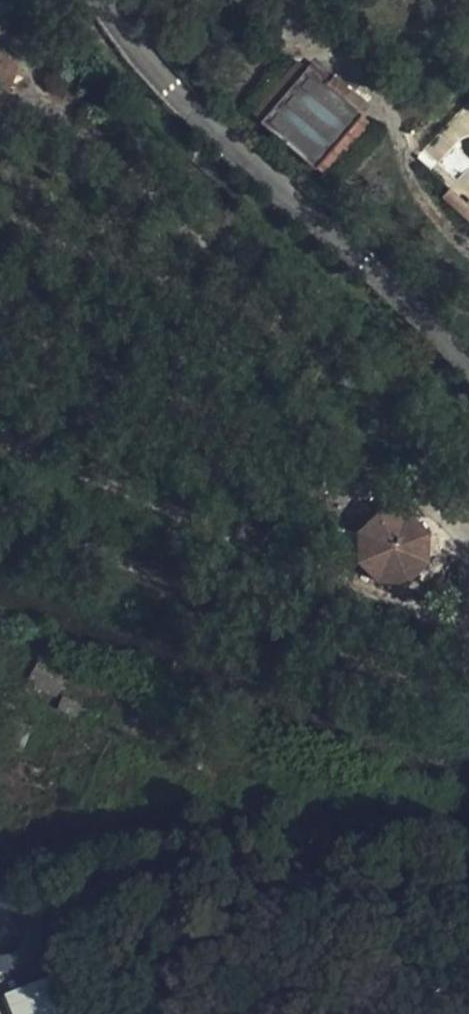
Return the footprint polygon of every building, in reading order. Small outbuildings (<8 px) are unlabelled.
[(2,94),(13,68),(0,55),(0,93),(2,94)] [(261,125),(258,128),(311,178),(314,175),(358,128),(369,117),(335,85),(331,90),(310,72),(303,79),(261,125)] [(296,73),(254,119),(261,125),(303,79),(296,73)] [(358,128),(314,175),(322,183),(366,137),(358,128)] [(439,198),(468,226),(468,201),(466,198),(462,203),(447,189),(439,198)] [(380,514),(354,534),(349,560),(368,585),(399,589),(421,572),(426,542),(407,518),(380,514)] [(36,665),(28,685),(56,695),(64,675),(36,665)] [(13,990),(23,1013),(57,1013),(43,979),(13,990)]
